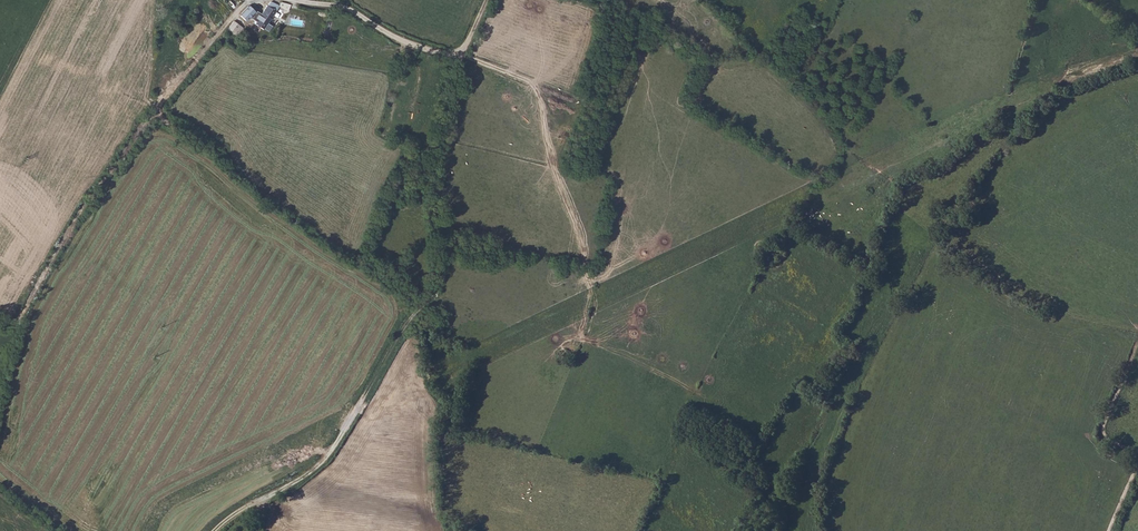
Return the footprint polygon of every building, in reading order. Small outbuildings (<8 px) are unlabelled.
[(290,4),(282,2),(279,6),(287,11),(290,4)] [(248,5),(239,15),(246,20),(255,11),(248,5)] [(268,23),(276,11),(266,5),(254,24),(263,29),(264,28),(268,31),(272,26),(268,23)] [(186,18),(177,14),(173,23),(181,27),(186,18)] [(226,29),(235,36),(243,27),(234,20),(226,29)]
